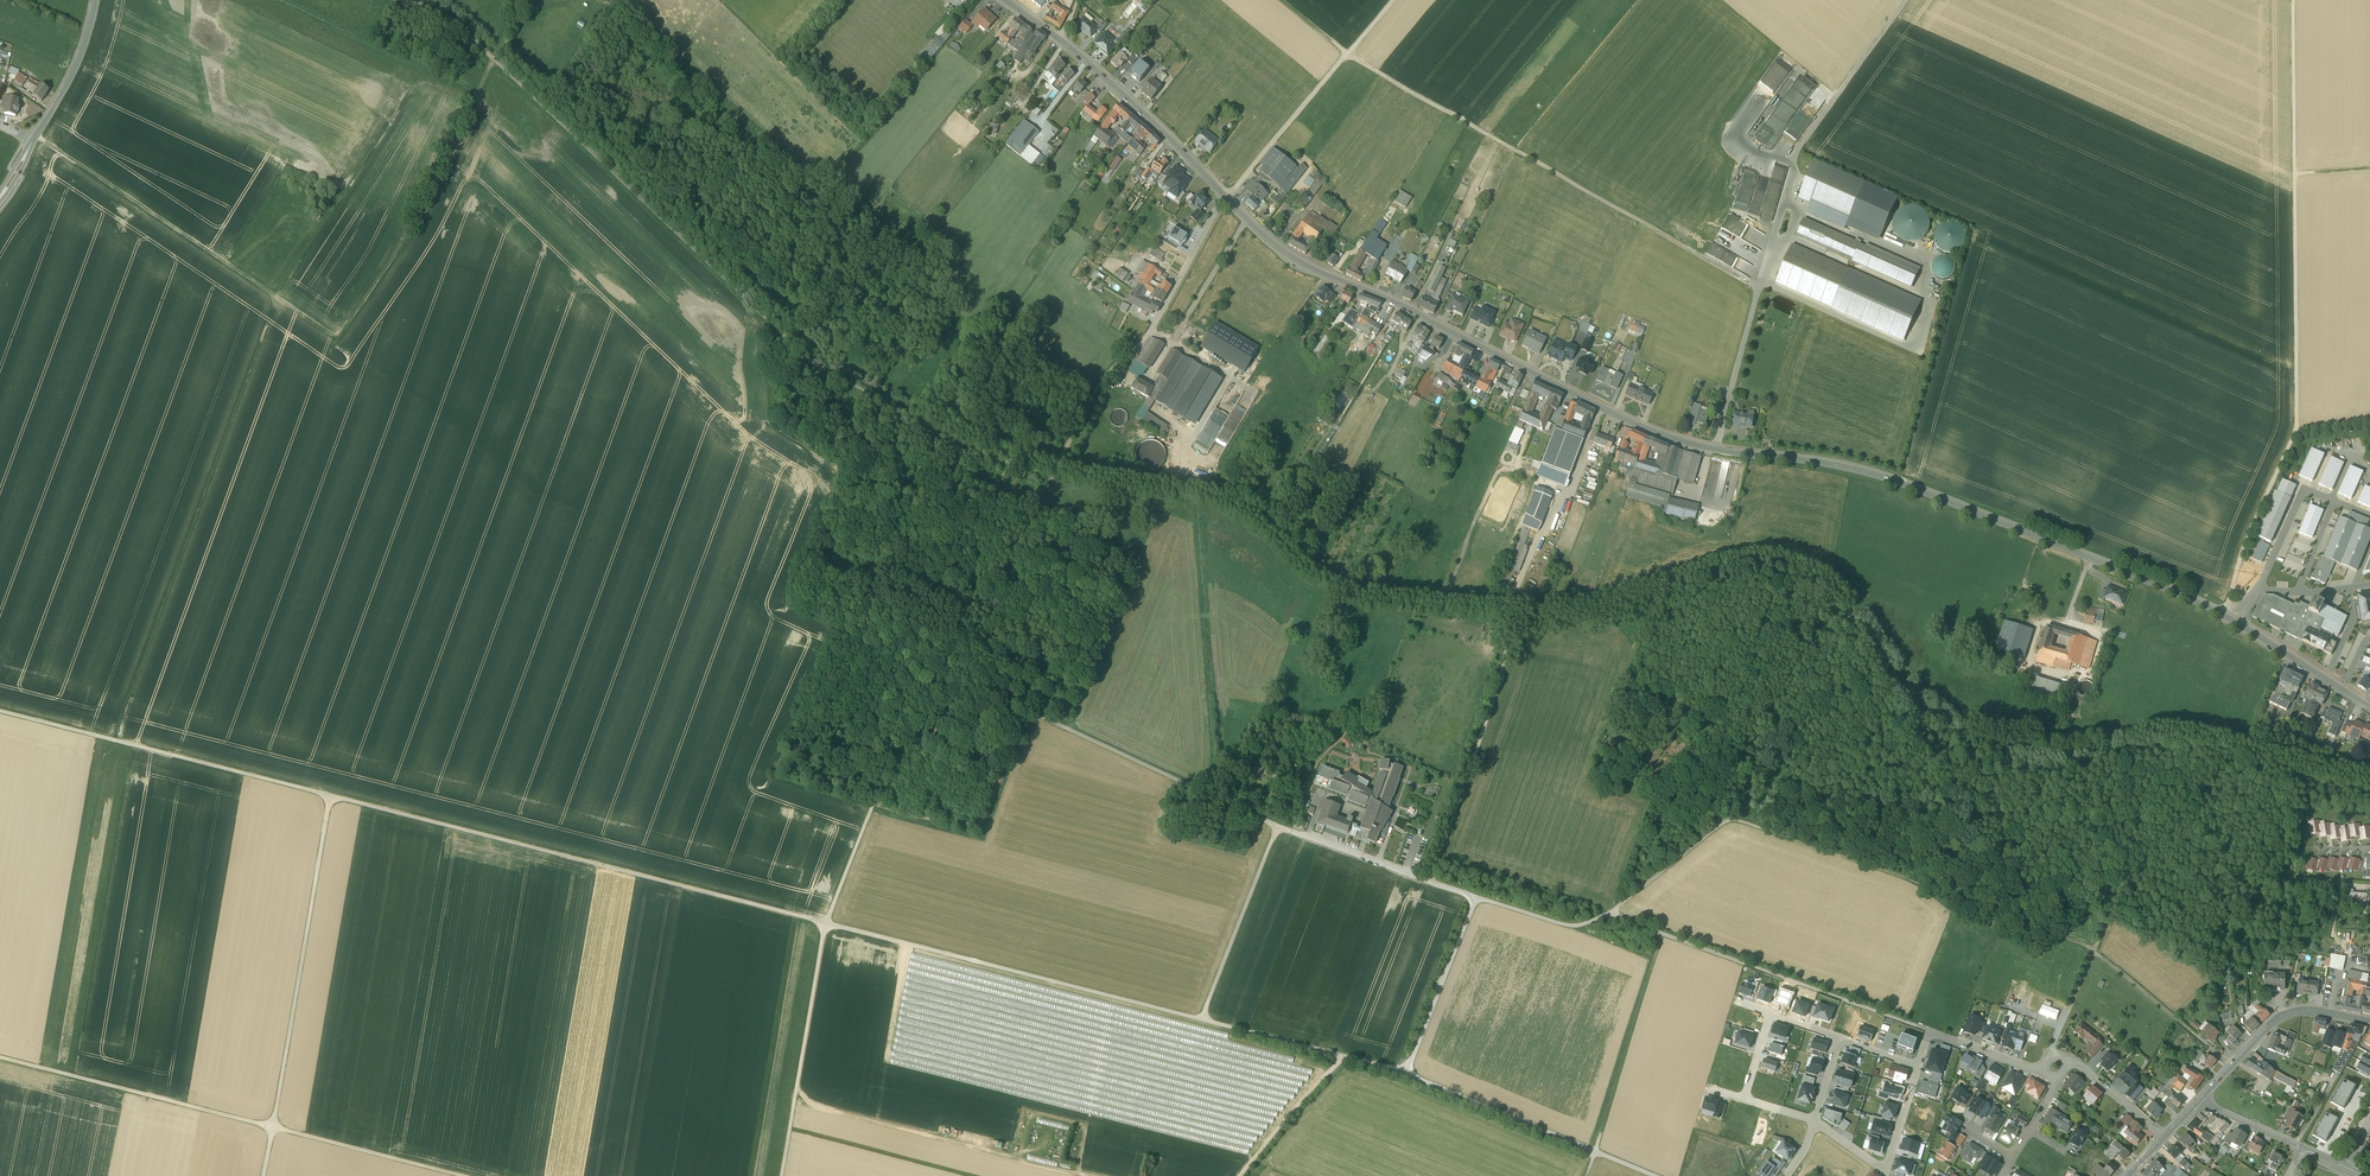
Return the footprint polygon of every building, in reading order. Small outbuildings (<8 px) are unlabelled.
[(1060,6),(1055,3),(1052,8),(1054,9),(1057,11),(1060,6)] [(1068,12),(1060,6),(1057,11),(1061,13),(1066,16),(1068,12)] [(990,16),(984,10),(972,23),(978,28),(981,24),(988,29),(996,20),(991,15),(990,16)] [(1056,20),(1053,18),(1050,23),(1059,28),(1066,16),(1061,13),(1057,19),(1056,19),(1056,20)] [(1096,28),(1083,17),(1077,25),(1091,37),(1096,30),(1098,29),(1096,28)] [(1024,24),(1016,18),(1010,26),(1013,28),(1007,35),(1012,39),(1017,32),(1019,30),(1024,24)] [(973,26),(966,20),(959,28),(966,33),(973,26)] [(1102,21),(1096,28),(1098,29),(1096,30),(1100,33),(1107,25),(1102,21)] [(1024,32),(1017,42),(1018,42),(1017,43),(1022,46),(1032,31),(1032,30),(1027,27),(1024,32)] [(1046,36),(1038,30),(1036,33),(1034,36),(1037,38),(1032,46),(1036,49),(1043,39),(1044,40),(1046,36)] [(1020,50),(1013,59),(1020,64),(1022,61),(1026,55),(1026,54),(1029,49),(1030,49),(1032,46),(1037,38),(1034,36),(1036,33),(1032,31),(1020,50)] [(1007,35),(1003,32),(999,37),(1008,44),(1012,39),(1007,35)] [(1105,33),(1095,45),(1107,55),(1114,47),(1110,44),(1113,40),(1105,33)] [(940,38),(936,38),(934,41),(934,45),(941,47),(944,44),(943,40),(940,38)] [(1017,42),(1012,39),(1008,44),(1014,48),(1015,47),(1017,43),(1018,42),(1017,42)] [(956,51),(960,47),(955,43),(951,47),(956,51)] [(930,45),(921,56),(928,63),(941,47),(934,45),(930,45)] [(1030,49),(1029,49),(1026,54),(1026,55),(1022,61),(1027,64),(1031,58),(1035,52),(1030,49)] [(1131,55),(1124,49),(1120,53),(1125,58),(1127,60),(1131,64),(1136,59),(1134,57),(1134,58),(1131,55)] [(0,52),(0,59),(7,61),(9,54),(0,52)] [(1125,58),(1120,53),(1116,58),(1116,57),(1111,62),(1117,69),(1120,66),(1121,67),(1124,63),(1127,60),(1125,58)] [(1059,60),(1047,72),(1048,72),(1043,78),(1048,83),(1053,77),(1056,80),(1060,74),(1058,72),(1065,65),(1059,60)] [(1132,76),(1140,82),(1150,69),(1140,61),(1131,72),(1134,74),(1132,76)] [(1068,69),(1062,76),(1064,79),(1061,82),(1064,85),(1074,74),(1068,69)] [(1167,77),(1161,72),(1156,78),(1162,83),(1167,77)] [(27,78),(18,73),(14,80),(22,86),(27,78)] [(41,84),(30,78),(28,82),(38,88),(41,84)] [(1162,87),(1152,79),(1142,92),(1151,100),(1162,87)] [(1087,86),(1081,80),(1074,87),(1074,88),(1071,91),(1074,94),(1077,90),(1080,93),(1087,86)] [(49,90),(41,84),(38,88),(33,96),(41,101),(49,90)] [(1090,93),(1083,102),(1087,105),(1087,106),(1088,105),(1095,98),(1090,93)] [(18,101),(8,99),(8,98),(8,99),(7,99),(6,106),(4,113),(16,115),(16,111),(17,111),(19,110),(19,108),(18,106),(17,106),(18,102),(19,102),(18,101)] [(1083,102),(1079,107),(1083,110),(1087,105),(1083,102)] [(979,108),(975,104),(967,113),(971,116),(979,108)] [(1118,104),(1113,110),(1114,110),(1108,118),(1112,121),(1118,114),(1126,121),(1132,115),(1129,113),(1118,104)] [(1102,106),(1098,111),(1103,115),(1107,110),(1102,106)] [(1033,107),(1031,113),(1037,116),(1040,110),(1033,107)] [(1091,108),(1086,113),(1092,118),(1098,122),(1103,115),(1098,111),(1097,112),(1091,108)] [(1086,113),(1083,110),(1080,114),(1089,122),(1092,118),(1086,113)] [(1120,129),(1124,133),(1125,132),(1129,126),(1131,128),(1133,127),(1135,128),(1137,131),(1143,125),(1140,122),(1132,115),(1126,121),(1120,129)] [(1108,118),(1094,136),(1099,139),(1099,140),(1107,130),(1113,122),(1112,121),(1108,118)] [(1024,121),(1006,145),(1020,156),(1023,153),(1010,143),(1026,122),(1024,121)] [(1026,122),(1010,143),(1023,153),(1029,146),(1039,132),(1033,128),(1034,128),(1033,127),(1032,127),(1026,122)] [(1000,126),(993,125),(991,134),(998,136),(1000,126)] [(1137,131),(1136,133),(1133,136),(1139,142),(1142,139),(1143,140),(1146,138),(1148,140),(1154,135),(1143,125),(1137,131)] [(1124,133),(1120,129),(1117,133),(1128,142),(1131,138),(1125,132),(1124,133)] [(1110,133),(1107,130),(1099,140),(1107,146),(1114,137),(1110,134),(1110,133)] [(1218,141),(1205,130),(1196,142),(1209,153),(1218,141)] [(1161,142),(1154,135),(1148,140),(1152,144),(1152,143),(1156,146),(1156,147),(1161,142)] [(1094,136),(1085,149),(1090,152),(1099,139),(1094,136)] [(1128,142),(1127,143),(1140,155),(1146,149),(1143,146),(1139,142),(1133,136),(1131,138),(1128,142)] [(1119,141),(1114,137),(1111,141),(1114,144),(1116,145),(1119,141)] [(1053,146),(1058,148),(1062,141),(1056,138),(1053,146)] [(1790,148),(1778,141),(1776,144),(1788,152),(1790,148)] [(1152,144),(1146,149),(1150,152),(1151,151),(1156,146),(1152,143),(1152,144)] [(1023,153),(1020,156),(1032,165),(1040,155),(1029,146),(1023,153)] [(1297,167),(1273,148),(1262,163),(1265,165),(1262,168),(1260,171),(1280,187),(1296,167),(1297,167)] [(1161,162),(1157,160),(1151,169),(1154,170),(1160,175),(1168,163),(1163,159),(1161,162)] [(1119,164),(1115,161),(1110,168),(1114,171),(1119,164)] [(1897,195),(1815,161),(1798,200),(1810,205),(1806,214),(1877,244),(1897,195)] [(1183,172),(1175,167),(1167,178),(1163,184),(1171,190),(1181,175),(1183,172)] [(1280,187),(1280,188),(1287,194),(1293,187),(1294,186),(1303,173),(1296,167),(1280,187)] [(1744,213),(1772,220),(1785,168),(1781,167),(1781,169),(1773,167),(1765,200),(1751,197),(1749,205),(1741,202),(1741,203),(1735,201),(1734,206),(1745,209),(1744,213)] [(1150,170),(1147,168),(1144,173),(1141,177),(1147,181),(1151,174),(1154,170),(1151,169),(1150,170)] [(1171,190),(1169,193),(1177,198),(1182,192),(1189,181),(1181,175),(1171,190)] [(1163,184),(1167,178),(1164,176),(1158,184),(1162,187),(1163,184)] [(1318,178),(1303,200),(1309,204),(1324,183),(1318,178)] [(1256,185),(1253,181),(1251,183),(1254,187),(1255,187),(1249,192),(1253,196),(1252,197),(1256,200),(1259,197),(1262,200),(1267,195),(1264,191),(1264,189),(1262,187),(1261,187),(1260,188),(1257,184),(1257,185),(1256,185)] [(1251,183),(1245,188),(1249,192),(1254,187),(1251,183)] [(1412,196),(1400,189),(1393,200),(1405,207),(1412,196)] [(1185,194),(1182,192),(1177,198),(1176,201),(1179,203),(1185,194)] [(1202,192),(1200,192),(1194,197),(1191,200),(1200,210),(1208,203),(1203,197),(1204,197),(1204,196),(1204,195),(1202,192)] [(1191,194),(1186,199),(1189,202),(1191,200),(1194,197),(1191,194)] [(1256,200),(1252,197),(1246,203),(1254,211),(1260,205),(1258,204),(1263,200),(1262,200),(1259,197),(1256,200)] [(1309,204),(1303,200),(1299,205),(1305,209),(1309,204)] [(1890,234),(1922,242),(1930,211),(1898,202),(1890,234)] [(1198,210),(1191,216),(1197,223),(1204,217),(1198,210)] [(1311,212),(1294,235),(1298,238),(1298,237),(1300,238),(1303,234),(1310,239),(1315,242),(1328,225),(1322,221),(1319,225),(1315,222),(1319,218),(1311,212)] [(1386,222),(1381,219),(1377,225),(1382,228),(1386,222)] [(1919,270),(1805,219),(1797,238),(1910,288),(1919,270)] [(1934,248),(1955,253),(1957,247),(1960,248),(1965,227),(1937,220),(1932,239),(1936,240),(1934,248)] [(1377,225),(1373,231),(1379,235),(1383,229),(1382,228),(1377,225)] [(1188,236),(1174,228),(1167,239),(1181,247),(1183,244),(1184,244),(1186,240),(1188,236)] [(1373,231),(1368,239),(1374,243),(1377,239),(1379,235),(1373,231)] [(1298,238),(1294,235),(1288,245),(1306,255),(1312,246),(1307,243),(1305,246),(1302,244),(1304,242),(1299,239),(1300,238),(1298,237),(1298,238)] [(1453,247),(1456,241),(1450,238),(1447,244),(1453,247)] [(1374,243),(1368,239),(1365,244),(1371,248),(1373,245),(1374,243)] [(1387,246),(1377,239),(1374,243),(1373,245),(1380,249),(1378,252),(1382,255),(1384,251),(1387,246)] [(1365,243),(1360,240),(1356,246),(1361,249),(1365,243)] [(1365,244),(1365,243),(1361,249),(1360,252),(1366,255),(1371,259),(1377,263),(1378,261),(1382,255),(1378,252),(1380,249),(1373,245),(1371,248),(1365,244)] [(1921,301),(1793,245),(1776,285),(1903,340),(1921,301)] [(1165,254),(1154,247),(1149,255),(1160,261),(1162,259),(1165,254)] [(1360,252),(1356,259),(1362,263),(1366,255),(1360,252)] [(1332,256),(1327,264),(1333,268),(1338,260),(1339,261),(1342,256),(1341,255),(1338,253),(1335,258),(1332,256)] [(1411,254),(1409,258),(1412,259),(1411,261),(1416,263),(1418,258),(1411,254)] [(1952,278),(1953,259),(1932,258),(1932,277),(1952,278)] [(1356,259),(1349,270),(1348,270),(1345,275),(1361,283),(1364,279),(1363,278),(1359,276),(1360,275),(1356,273),(1362,263),(1356,259)] [(1371,259),(1364,271),(1366,273),(1372,276),(1379,263),(1377,263),(1371,259)] [(1408,268),(1412,270),(1416,263),(1411,261),(1407,268),(1408,268)] [(1440,261),(1434,273),(1442,277),(1448,264),(1440,261)] [(1408,270),(1392,262),(1385,275),(1395,280),(1395,282),(1400,285),(1408,270)] [(1158,270),(1147,263),(1141,273),(1145,275),(1142,279),(1150,283),(1155,274),(1158,270)] [(1138,271),(1129,287),(1135,291),(1139,284),(1142,279),(1145,275),(1141,273),(1138,271)] [(1366,273),(1363,278),(1364,279),(1368,282),(1372,276),(1366,273)] [(1434,273),(1427,290),(1434,293),(1434,292),(1442,277),(1434,273)] [(1447,279),(1442,277),(1434,292),(1440,295),(1447,279)] [(1150,283),(1142,279),(1139,284),(1145,287),(1147,284),(1149,285),(1150,283)] [(1420,279),(1415,286),(1420,288),(1424,281),(1420,279)] [(1105,285),(1099,281),(1094,288),(1099,292),(1105,285)] [(1164,282),(1161,286),(1159,285),(1157,289),(1166,295),(1167,295),(1171,287),(1164,282)] [(1145,287),(1139,284),(1135,291),(1133,293),(1140,296),(1142,298),(1144,294),(1146,291),(1147,290),(1145,289),(1146,288),(1145,287)] [(1149,285),(1147,284),(1145,287),(1146,288),(1145,289),(1147,290),(1153,294),(1156,289),(1149,285)] [(1330,294),(1322,288),(1320,291),(1318,294),(1315,298),(1323,303),(1325,301),(1330,295),(1330,294)] [(1416,292),(1407,288),(1402,298),(1411,302),(1416,292)] [(1154,298),(1153,299),(1157,301),(1158,300),(1162,303),(1166,295),(1158,290),(1154,298)] [(1140,296),(1133,293),(1132,296),(1129,301),(1135,305),(1140,296)] [(1432,296),(1425,293),(1419,306),(1426,309),(1432,296)] [(1330,295),(1325,301),(1331,305),(1336,298),(1331,294),(1330,295)] [(1352,298),(1344,294),(1339,305),(1343,307),(1344,303),(1349,305),(1352,298)] [(1469,302),(1452,294),(1445,308),(1451,311),(1452,309),(1463,314),(1469,302)] [(1140,296),(1135,305),(1139,307),(1143,298),(1142,298),(1140,296)] [(1382,304),(1360,296),(1357,301),(1362,303),(1367,306),(1361,317),(1365,320),(1368,316),(1369,317),(1370,315),(1373,317),(1375,314),(1375,315),(1382,304)] [(1432,296),(1426,309),(1434,313),(1438,303),(1439,300),(1438,299),(1432,296)] [(1160,307),(1143,298),(1139,307),(1152,314),(1154,310),(1157,312),(1160,307)] [(1130,306),(1123,302),(1119,310),(1126,313),(1130,306)] [(1362,305),(1357,314),(1351,310),(1349,312),(1346,317),(1342,323),(1353,330),(1354,329),(1361,317),(1367,306),(1362,303),(1361,305),(1362,305)] [(1494,312),(1483,307),(1481,311),(1478,319),(1484,322),(1488,324),(1491,317),(1494,312)] [(1475,308),(1471,317),(1477,320),(1478,319),(1481,311),(1475,308)] [(1541,311),(1539,318),(1546,320),(1548,313),(1541,311)] [(1403,318),(1396,314),(1388,327),(1392,329),(1395,324),(1399,326),(1403,318)] [(1361,317),(1354,329),(1367,337),(1371,333),(1377,336),(1382,329),(1365,320),(1361,317)] [(1491,317),(1488,324),(1484,322),(1484,323),(1489,326),(1493,318),(1491,317)] [(1411,324),(1403,318),(1399,326),(1398,327),(1402,329),(1401,331),(1405,334),(1411,324)] [(1514,326),(1505,322),(1500,333),(1509,337),(1509,338),(1515,341),(1523,324),(1516,321),(1514,326)] [(1258,348),(1216,323),(1202,347),(1244,372),(1258,348)] [(1645,328),(1632,323),(1630,329),(1642,334),(1645,328)] [(1591,325),(1585,338),(1587,339),(1588,338),(1589,338),(1595,327),(1591,325)] [(1429,332),(1418,326),(1412,338),(1414,338),(1412,341),(1416,342),(1416,341),(1422,344),(1423,344),(1429,332)] [(1642,334),(1630,329),(1628,332),(1641,337),(1642,334)] [(1546,338),(1530,330),(1522,345),(1528,348),(1529,346),(1539,352),(1546,338)] [(1443,339),(1436,335),(1431,344),(1432,344),(1429,349),(1433,351),(1435,346),(1439,348),(1443,339)] [(1164,345),(1150,338),(1135,360),(1147,368),(1148,369),(1164,345)] [(1593,342),(1585,339),(1581,348),(1588,352),(1593,342)] [(1422,344),(1416,341),(1416,342),(1414,347),(1419,349),(1421,345),(1422,345),(1422,344)] [(1474,350),(1458,342),(1456,348),(1454,347),(1451,352),(1459,356),(1461,352),(1464,354),(1459,363),(1465,366),(1470,355),(1471,355),(1474,350)] [(1567,348),(1554,342),(1549,353),(1548,353),(1547,354),(1546,355),(1547,357),(1548,358),(1550,357),(1561,361),(1563,357),(1571,360),(1577,347),(1569,343),(1567,348)] [(1425,347),(1421,345),(1419,349),(1416,354),(1420,356),(1425,347)] [(1428,349),(1425,347),(1420,356),(1419,358),(1426,362),(1434,356),(1433,351),(1429,349),(1428,349)] [(1172,349),(1157,374),(1159,376),(1167,381),(1182,355),(1172,349)] [(1481,353),(1474,350),(1471,358),(1477,361),(1481,353)] [(1167,381),(1155,401),(1172,411),(1199,365),(1182,355),(1167,381)] [(1593,359),(1585,356),(1584,360),(1580,358),(1577,365),(1580,367),(1579,371),(1586,374),(1588,371),(1592,372),(1595,365),(1591,363),(1593,359)] [(1455,361),(1448,358),(1442,369),(1449,373),(1455,361)] [(1501,363),(1490,358),(1487,365),(1492,368),(1496,370),(1497,371),(1501,363)] [(1147,368),(1135,360),(1129,371),(1131,373),(1134,375),(1138,378),(1140,375),(1142,376),(1147,368)] [(1459,363),(1455,361),(1449,373),(1459,378),(1465,366),(1459,363)] [(1172,411),(1171,411),(1195,425),(1222,379),(1199,365),(1172,411)] [(1492,368),(1487,365),(1481,377),(1486,380),(1490,373),(1492,368)] [(1614,376),(1607,372),(1608,370),(1602,368),(1597,379),(1602,382),(1603,381),(1611,384),(1610,386),(1616,389),(1622,375),(1616,372),(1614,376)] [(1405,372),(1399,369),(1392,381),(1395,384),(1397,385),(1405,372)] [(1463,370),(1459,378),(1464,380),(1463,382),(1467,384),(1468,382),(1476,386),(1480,378),(1468,372),(1463,370)] [(1523,375),(1516,372),(1514,377),(1512,376),(1510,380),(1509,379),(1507,383),(1506,384),(1511,386),(1516,389),(1523,375)] [(1456,384),(1440,373),(1437,378),(1453,388),(1456,384)] [(1635,375),(1630,373),(1626,380),(1631,382),(1635,375)] [(1159,376),(1153,388),(1148,398),(1154,401),(1155,401),(1167,381),(1159,376)] [(1481,377),(1480,378),(1476,386),(1487,392),(1491,383),(1481,377)] [(1507,383),(1499,378),(1495,385),(1508,392),(1511,386),(1506,384),(1507,383)] [(1153,388),(1137,379),(1131,388),(1148,398),(1153,388)] [(1552,389),(1535,382),(1531,390),(1532,390),(1527,399),(1528,399),(1524,408),(1530,411),(1535,400),(1536,400),(1540,393),(1548,397),(1552,389)] [(1642,389),(1630,384),(1626,394),(1637,399),(1642,389)] [(1516,389),(1511,386),(1508,392),(1513,394),(1516,389)] [(1530,391),(1523,388),(1520,394),(1527,397),(1530,391)] [(1563,394),(1552,389),(1548,397),(1545,404),(1544,403),(1539,415),(1540,416),(1535,425),(1543,429),(1544,427),(1548,429),(1552,422),(1547,420),(1549,416),(1544,413),(1547,406),(1552,409),(1553,407),(1556,408),(1563,394)] [(1653,394),(1642,389),(1637,399),(1648,404),(1653,394)] [(1232,427),(1236,429),(1254,397),(1243,391),(1229,416),(1232,418),(1230,421),(1234,423),(1232,427)] [(1339,409),(1346,399),(1340,395),(1333,405),(1339,409)] [(1154,401),(1148,398),(1143,405),(1149,409),(1154,401)] [(1473,401),(1468,398),(1467,402),(1478,407),(1480,404),(1473,401)] [(1595,409),(1578,401),(1577,405),(1577,407),(1586,411),(1583,421),(1584,423),(1585,422),(1589,423),(1595,409)] [(1566,416),(1565,418),(1571,421),(1577,407),(1577,405),(1571,403),(1566,416)] [(1143,405),(1135,417),(1138,418),(1140,420),(1141,421),(1161,434),(1168,425),(1147,412),(1149,409),(1143,405)] [(1552,409),(1547,406),(1544,413),(1549,416),(1552,409)] [(1709,412),(1693,407),(1688,423),(1694,424),(1695,421),(1705,424),(1706,420),(1707,420),(1708,418),(1707,417),(1709,412)] [(1530,411),(1524,408),(1519,418),(1535,425),(1540,416),(1539,415),(1530,411)] [(1127,422),(1128,418),(1127,415),(1125,412),(1122,410),(1119,409),(1115,410),(1113,412),(1111,415),(1110,418),(1111,422),(1113,425),(1116,426),(1119,427),(1122,426),(1125,424),(1127,422)] [(1748,414),(1735,412),(1733,425),(1740,426),(1740,424),(1752,426),(1752,421),(1754,420),(1754,418),(1753,416),(1754,411),(1754,410),(1748,409),(1748,414)] [(1566,416),(1560,413),(1555,427),(1561,429),(1565,418),(1566,416)] [(1525,421),(1519,418),(1516,425),(1522,428),(1525,421)] [(1584,438),(1589,423),(1585,422),(1584,423),(1583,421),(1581,424),(1571,421),(1565,418),(1561,429),(1584,438)] [(1522,428),(1516,425),(1509,440),(1518,443),(1524,429),(1522,428)] [(1593,425),(1588,439),(1594,441),(1597,432),(1599,427),(1593,425)] [(1632,429),(1624,426),(1622,431),(1627,433),(1623,440),(1623,441),(1622,443),(1621,443),(1619,446),(1615,457),(1621,460),(1625,449),(1628,443),(1628,442),(1626,442),(1629,437),(1630,435),(1632,429)] [(1561,429),(1555,427),(1541,463),(1570,474),(1584,438),(1561,429)] [(1646,436),(1632,429),(1630,435),(1629,437),(1637,440),(1634,447),(1640,450),(1643,443),(1646,436)] [(1614,439),(1597,432),(1594,441),(1605,446),(1611,448),(1614,439)] [(1669,445),(1646,436),(1643,443),(1648,444),(1654,447),(1653,450),(1654,451),(1658,452),(1659,452),(1659,451),(1661,451),(1660,453),(1658,463),(1663,464),(1669,445)] [(1165,461),(1166,455),(1164,449),(1161,445),(1156,441),(1150,440),(1145,441),(1140,445),(1137,450),(1135,455),(1137,461),(1140,466),(1145,469),(1151,470),(1156,469),(1161,466),(1165,461)] [(1509,440),(1507,445),(1518,450),(1520,444),(1518,443),(1509,440)] [(1679,448),(1669,445),(1663,464),(1662,465),(1663,466),(1673,469),(1673,466),(1679,448)] [(1647,449),(1642,447),(1633,470),(1630,478),(1630,479),(1629,481),(1670,494),(1672,494),(1678,477),(1680,468),(1673,466),(1673,469),(1663,466),(1662,465),(1663,464),(1658,463),(1644,459),(1647,451),(1647,449)] [(1686,451),(1679,448),(1673,466),(1680,468),(1686,451)] [(1633,451),(1632,451),(1625,449),(1621,460),(1635,465),(1639,454),(1633,451)] [(2311,449),(2299,475),(2312,481),(2324,454),(2311,449)] [(1701,455),(1686,451),(1680,468),(1678,477),(1693,482),(1701,455)] [(2344,463),(2331,457),(2319,484),(2332,490),(2344,463)] [(1541,461),(1534,458),(1533,464),(1538,466),(1541,461)] [(1725,483),(1733,485),(1738,461),(1730,460),(1725,483)] [(1570,474),(1541,463),(1537,474),(1567,485),(1570,479),(1568,478),(1570,474)] [(2363,472),(2350,466),(2338,493),(2351,499),(2363,472)] [(2277,492),(2290,498),(2296,486),(2283,479),(2277,492)] [(1670,494),(1629,481),(1626,493),(1667,506),(1669,497),(1670,494)] [(2365,486),(2358,502),(2369,507),(2369,488),(2365,486)] [(1552,494),(1536,488),(1525,515),(1541,521),(1552,494)] [(2275,491),(2255,535),(2258,537),(2265,540),(2271,542),(2290,498),(2277,492),(2275,491)] [(1675,498),(1669,497),(1667,506),(1665,513),(1695,520),(1699,504),(1675,498)] [(2323,510),(2310,505),(2299,532),(2312,538),(2323,510)] [(2350,513),(2347,520),(2366,528),(2369,520),(2350,513)] [(1541,521),(1525,515),(1521,524),(1537,531),(1541,521)] [(2324,557),(2335,562),(2357,571),(2369,539),(2369,529),(2366,528),(2347,520),(2340,517),(2324,557)] [(1531,530),(1523,527),(1498,590),(1506,593),(1531,530)] [(2263,543),(2256,540),(2254,544),(2257,545),(2255,549),(2254,548),(2250,557),(2262,562),(2269,545),(2263,543)] [(2322,557),(2311,578),(2325,584),(2335,562),(2324,557),(2322,557)] [(2121,590),(2108,584),(2107,589),(2104,595),(2123,603),(2127,593),(2121,591),(2121,590)] [(2102,587),(2098,597),(2103,599),(2104,595),(2107,589),(2102,587)] [(2357,595),(2361,621),(2369,620),(2369,593),(2357,595)] [(2306,604),(2299,601),(2297,604),(2295,603),(2294,602),(2293,604),(2273,595),(2263,594),(2253,616),(2280,629),(2280,630),(2284,632),(2284,631),(2291,635),(2306,604)] [(2310,606),(2308,610),(2311,611),(2314,613),(2318,615),(2323,604),(2324,605),(2324,603),(2314,598),(2310,606)] [(2310,606),(2306,604),(2291,635),(2298,638),(2306,619),(2307,620),(2308,617),(2309,615),(2311,611),(2308,610),(2310,606)] [(2318,615),(2314,613),(2313,616),(2312,619),(2310,623),(2305,634),(2302,632),(2299,638),(2323,649),(2329,638),(2328,638),(2330,634),(2337,637),(2347,616),(2324,605),(2323,604),(2318,615)] [(2103,613),(2104,608),(2097,606),(2087,605),(2086,610),(2084,619),(2089,619),(2094,620),(2094,618),(2102,619),(2103,613)] [(2088,635),(2046,623),(2038,651),(2042,652),(2051,654),(2054,646),(2049,645),(2054,630),(2063,633),(2068,634),(2071,635),(2067,650),(2058,648),(2056,656),(2071,661),(2079,663),(2088,635)] [(2088,635),(2079,663),(2089,666),(2098,638),(2088,635)] [(2329,638),(2323,649),(2331,653),(2337,642),(2329,638)] [(2042,652),(2038,651),(2036,657),(2069,667),(2071,661),(2056,656),(2055,658),(2050,657),(2051,654),(2042,652)] [(2303,676),(2284,667),(2279,677),(2282,679),(2275,693),(2286,698),(2293,684),(2298,686),(2303,676)] [(2364,670),(2361,674),(2363,675),(2358,684),(2366,689),(2369,682),(2369,680),(2369,679),(2369,677),(2367,675),(2369,671),(2364,670)] [(2063,682),(2031,672),(2025,690),(2058,700),(2063,682)] [(2318,685),(2311,682),(2307,690),(2305,695),(2308,697),(2307,700),(2306,700),(2301,711),(2312,716),(2317,705),(2319,702),(2322,703),(2323,700),(2324,699),(2323,699),(2327,691),(2318,686),(2318,685)] [(2293,684),(2286,698),(2290,701),(2291,701),(2298,686),(2293,684)] [(2270,701),(2286,709),(2290,701),(2286,698),(2275,693),(2274,693),(2270,701)] [(2342,712),(2329,706),(2328,709),(2325,717),(2325,716),(2334,720),(2328,732),(2335,735),(2342,720),(2340,719),(2340,718),(2339,718),(2342,712)] [(2366,724),(2355,719),(2353,723),(2350,721),(2347,728),(2348,728),(2354,731),(2352,734),(2359,737),(2361,734),(2366,724)] [(2361,734),(2369,738),(2369,724),(2366,722),(2366,724),(2361,734)] [(1366,789),(1355,783),(1357,779),(1345,773),(1343,778),(1339,775),(1335,783),(1332,782),(1330,788),(1329,789),(1347,797),(1349,797),(1348,800),(1365,807),(1366,805),(1369,806),(1368,806),(1360,828),(1357,827),(1358,824),(1351,822),(1350,825),(1353,826),(1352,829),(1364,833),(1361,840),(1369,844),(1370,842),(1375,844),(1378,835),(1379,831),(1381,832),(1385,823),(1387,821),(1388,821),(1390,820),(1391,818),(1391,816),(1391,815),(1392,812),(1386,809),(1387,808),(1388,808),(1392,798),(1399,780),(1398,779),(1402,768),(1395,765),(1394,766),(1388,763),(1389,761),(1380,760),(1379,769),(1381,770),(1380,773),(1373,790),(1374,791),(1374,793),(1366,789)] [(1326,767),(1323,767),(1322,767),(1319,774),(1320,775),(1319,776),(1319,777),(1330,781),(1332,782),(1335,783),(1339,775),(1340,773),(1339,773),(1338,771),(1336,772),(1335,771),(1334,770),(1332,770),(1330,770),(1330,768),(1327,769),(1327,768),(1327,769),(1326,768),(1326,767)] [(1330,781),(1319,777),(1319,776),(1317,776),(1314,783),(1327,788),(1328,787),(1330,788),(1332,782),(1330,781)] [(1340,806),(1325,800),(1325,801),(1324,803),(1326,804),(1318,825),(1325,827),(1325,826),(1347,834),(1350,825),(1351,822),(1352,819),(1348,817),(1347,820),(1336,817),(1340,806)] [(1315,808),(1309,806),(1306,812),(1313,815),(1315,808)] [(2319,818),(2309,820),(2311,831),(2321,829),(2319,822),(2319,818)] [(2329,821),(2319,822),(2321,829),(2321,834),(2331,832),(2330,825),(2329,821)] [(2359,821),(2349,823),(2350,826),(2351,834),(2361,833),(2360,826),(2359,821)] [(1385,823),(1381,832),(1379,831),(1378,835),(1384,837),(1389,825),(1385,823)] [(2339,823),(2330,825),(2331,832),(2332,836),(2341,834),(2340,827),(2339,823)] [(2360,826),(2361,833),(2362,837),(2369,835),(2369,827),(2369,824),(2360,826)] [(2350,826),(2340,827),(2341,834),(2342,838),(2352,837),(2351,834),(2350,826)] [(2339,858),(2330,855),(2329,858),(2327,865),(2336,868),(2337,865),(2339,858)] [(2350,858),(2340,855),(2339,858),(2337,865),(2347,868),(2347,865),(2350,858)] [(2360,858),(2350,855),(2350,858),(2347,865),(2357,868),(2360,858)] [(2319,858),(2309,856),(2306,866),(2316,868),(2317,866),(2319,858)] [(2329,858),(2320,856),(2319,858),(2317,866),(2326,868),(2327,865),(2329,858)] [(2367,892),(2346,891),(2346,903),(2366,904),(2367,892)] [(2340,955),(2336,954),(2336,953),(2331,952),(2329,965),(2343,968),(2344,964),(2346,955),(2340,954),(2340,955)] [(2360,970),(2349,968),(2343,995),(2340,1008),(2349,1009),(2350,1003),(2349,1003),(2352,989),(2353,987),(2356,988),(2360,970)] [(2369,972),(2360,970),(2356,988),(2361,989),(2365,990),(2368,974),(2369,972)] [(2285,972),(2264,972),(2264,987),(2285,986),(2285,972)] [(2299,979),(2299,980),(2297,990),(2307,992),(2309,981),(2304,981),(2304,979),(2299,979)] [(2318,981),(2314,981),(2313,982),(2309,981),(2307,992),(2317,993),(2318,983),(2318,981)] [(1750,996),(1752,992),(1754,986),(1743,983),(1740,992),(1750,996)] [(1772,996),(1773,992),(1762,988),(1758,1000),(1769,1004),(1772,996)] [(2008,1002),(2020,1006),(2023,996),(2012,992),(2008,1002)] [(2357,1003),(2352,1002),(2350,1010),(2361,1012),(2361,1011),(2363,1001),(2364,996),(2359,995),(2357,1003)] [(2258,997),(2254,1001),(2257,1004),(2258,1004),(2260,1006),(2263,1003),(2258,997)] [(2369,1003),(2363,1001),(2361,1011),(2369,1013),(2369,1001),(2369,1003)] [(1798,1002),(1797,1002),(1795,1008),(1792,1014),(1805,1019),(1810,1006),(1798,1002)] [(1819,1003),(1817,1008),(1818,1009),(1815,1016),(1818,1018),(1829,1022),(1833,1010),(1826,1008),(1827,1006),(1819,1003)] [(2269,1015),(2263,1009),(2260,1006),(2258,1004),(2257,1004),(2254,1007),(2259,1012),(2256,1015),(2263,1022),(2269,1015)] [(1813,1006),(1809,1016),(1817,1019),(1818,1018),(1815,1016),(1818,1009),(1817,1008),(1813,1006)] [(2263,1022),(2256,1015),(2253,1019),(2259,1025),(2263,1022)] [(1980,1016),(1978,1021),(1979,1022),(1976,1030),(1982,1032),(1984,1026),(1985,1022),(1982,1021),(1983,1018),(1980,1016)] [(2327,1019),(2315,1017),(2313,1027),(2318,1028),(2318,1026),(2325,1028),(2327,1019)] [(1978,1021),(1970,1018),(1964,1032),(1974,1036),(1976,1030),(1979,1022),(1978,1021)] [(2252,1018),(2244,1025),(2252,1033),(2259,1025),(2253,1019),(2252,1018)] [(2196,1030),(2200,1025),(2194,1019),(2189,1024),(2196,1030)] [(2006,1029),(2002,1038),(2005,1040),(2007,1035),(2008,1036),(2012,1025),(2008,1023),(2006,1029)] [(2358,1025),(2351,1023),(2347,1034),(2353,1035),(2353,1033),(2363,1036),(2368,1026),(2358,1024),(2358,1025)] [(1780,1035),(1787,1037),(1790,1028),(1775,1024),(1773,1033),(1780,1035)] [(2095,1035),(2081,1024),(2075,1031),(2083,1038),(2084,1036),(2093,1043),(2086,1052),(2092,1057),(2102,1045),(2099,1042),(2100,1040),(2098,1038),(2095,1035)] [(1857,1038),(1871,1042),(1875,1031),(1861,1026),(1857,1038)] [(2218,1033),(2209,1026),(2206,1030),(2205,1029),(2201,1033),(2211,1041),(2217,1034),(2218,1033)] [(2241,1034),(2233,1026),(2227,1033),(2230,1036),(2235,1041),(2236,1040),(2241,1034)] [(1999,1031),(1987,1027),(1985,1034),(1983,1039),(1996,1044),(1998,1037),(2000,1032),(1999,1031)] [(2336,1033),(2326,1030),(2325,1035),(2321,1044),(2331,1048),(2332,1046),(2336,1033)] [(2347,1034),(2337,1031),(2336,1033),(2332,1046),(2341,1049),(2347,1034)] [(1755,1037),(1752,1036),(1743,1033),(1740,1032),(1736,1045),(1751,1049),(1755,1037)] [(2018,1032),(2015,1039),(2008,1036),(2007,1035),(2005,1040),(2003,1046),(2013,1050),(2014,1048),(2020,1050),(2024,1040),(2026,1035),(2018,1032)] [(2274,1033),(2268,1049),(2275,1052),(2276,1051),(2284,1055),(2285,1051),(2288,1052),(2291,1046),(2285,1043),(2282,1048),(2278,1046),(2281,1039),(2286,1041),(2287,1038),(2286,1038),(2282,1036),(2274,1033)] [(1897,1048),(1913,1054),(1919,1039),(1902,1034),(1897,1048)] [(2030,1034),(2028,1041),(2035,1043),(2038,1037),(2030,1034)] [(2353,1035),(2347,1034),(2341,1049),(2349,1052),(2353,1053),(2355,1050),(2350,1048),(2352,1041),(2351,1041),(2353,1035)] [(1778,1040),(1788,1043),(1789,1038),(1787,1037),(1780,1035),(1778,1040)] [(2235,1041),(2230,1036),(2227,1039),(2235,1048),(2239,1044),(2236,1040),(2235,1041)] [(1811,1049),(1814,1050),(1824,1053),(1826,1054),(1829,1043),(1814,1038),(1811,1049)] [(1769,1048),(1768,1052),(1781,1056),(1784,1048),(1771,1044),(1770,1048),(1769,1048)] [(1942,1045),(1940,1052),(1947,1054),(1948,1054),(1950,1047),(1942,1045)] [(1859,1058),(1861,1050),(1851,1047),(1849,1054),(1857,1057),(1859,1058)] [(2197,1049),(2192,1055),(2196,1058),(2201,1052),(2197,1049)] [(2349,1052),(2341,1049),(2338,1058),(2332,1069),(2340,1074),(2343,1071),(2353,1053),(2349,1052)] [(1929,1060),(1944,1064),(1947,1054),(1940,1052),(1932,1050),(1929,1060)] [(2107,1052),(2101,1059),(2104,1062),(2110,1055),(2107,1052)] [(2255,1052),(2250,1059),(2255,1062),(2257,1059),(2259,1056),(2255,1052)] [(2276,1056),(2268,1052),(2264,1059),(2273,1064),(2276,1056)] [(1857,1057),(1849,1054),(1845,1053),(1844,1056),(1842,1056),(1841,1061),(1842,1061),(1841,1065),(1855,1069),(1857,1064),(1855,1063),(1857,1057)] [(2217,1061),(2210,1056),(2206,1054),(2205,1055),(2204,1055),(2203,1056),(2206,1058),(2205,1060),(2206,1061),(2204,1064),(2211,1069),(2217,1061)] [(1973,1060),(1965,1055),(1962,1061),(1969,1066),(1973,1060)] [(2104,1062),(2101,1066),(2108,1071),(2111,1067),(2113,1067),(2115,1065),(2115,1063),(2117,1060),(2110,1055),(2104,1062)] [(2196,1058),(2192,1055),(2190,1058),(2197,1063),(2200,1060),(2196,1058)] [(2365,1055),(2361,1061),(2369,1066),(2369,1058),(2367,1056),(2365,1055)] [(1982,1062),(1974,1058),(1973,1060),(1969,1066),(1968,1068),(1976,1072),(1982,1062)] [(1762,1068),(1776,1072),(1778,1063),(1764,1059),(1762,1068)] [(1824,1062),(1817,1060),(1813,1059),(1811,1069),(1810,1069),(1817,1071),(1821,1073),(1824,1062)] [(2256,1065),(2254,1063),(2255,1062),(2250,1059),(2246,1065),(2256,1072),(2257,1072),(2260,1067),(2259,1066),(2257,1065),(2256,1065)] [(2273,1064),(2264,1059),(2263,1060),(2262,1062),(2270,1068),(2273,1064)] [(1941,1074),(1944,1064),(1929,1060),(1926,1070),(1933,1072),(1941,1074)] [(2361,1061),(2357,1068),(2359,1069),(2369,1074),(2369,1075),(2369,1066),(2361,1061)] [(1976,1072),(1974,1075),(1980,1078),(1986,1070),(1982,1062),(1976,1072)] [(2270,1068),(2262,1062),(2261,1063),(2259,1066),(2260,1067),(2257,1072),(2256,1072),(2270,1081),(2272,1077),(2276,1071),(2275,1070),(2274,1070),(2270,1068)] [(1996,1067),(1993,1065),(1985,1078),(1996,1084),(2003,1071),(1998,1068),(1998,1066),(1996,1067)] [(1895,1077),(1903,1080),(1906,1081),(1908,1072),(1898,1068),(1892,1066),(1888,1076),(1895,1078),(1895,1077)] [(2204,1078),(2187,1067),(2184,1072),(2186,1073),(2191,1076),(2188,1080),(2187,1081),(2183,1087),(2188,1090),(2190,1087),(2194,1090),(2195,1090),(2204,1078)] [(2137,1076),(2128,1068),(2120,1078),(2125,1083),(2129,1087),(2129,1086),(2132,1088),(2136,1083),(2136,1084),(2138,1082),(2135,1079),(2137,1076)] [(2367,1077),(2369,1074),(2359,1069),(2358,1073),(2367,1077)] [(1845,1074),(1838,1071),(1836,1077),(1853,1082),(1854,1077),(1853,1076),(1845,1074)] [(2283,1075),(2276,1071),(2272,1077),(2292,1087),(2295,1081),(2283,1075)] [(1941,1074),(1933,1072),(1931,1079),(1939,1081),(1940,1082),(1942,1074),(1941,1074)] [(2024,1079),(2012,1072),(2004,1084),(2009,1088),(2010,1091),(2009,1092),(2015,1095),(2024,1079)] [(2078,1078),(2074,1075),(2066,1085),(2075,1093),(2082,1084),(2080,1083),(2082,1081),(2082,1079),(2080,1078),(2078,1078)] [(2176,1078),(2172,1075),(2168,1082),(2172,1085),(2176,1078)] [(2182,1078),(2178,1075),(2176,1078),(2172,1085),(2173,1086),(2181,1091),(2183,1087),(2187,1081),(2182,1078)] [(1802,1085),(1803,1085),(1812,1088),(1815,1079),(1805,1076),(1802,1085)] [(1836,1077),(1834,1083),(1841,1085),(1849,1088),(1851,1088),(1853,1082),(1836,1077)] [(2036,1080),(2030,1077),(2025,1086),(2030,1089),(2034,1082),(2035,1082),(2036,1080)] [(1981,1078),(1975,1088),(1980,1091),(1986,1081),(1981,1078)] [(2343,1079),(2330,1103),(2344,1109),(2356,1086),(2343,1079)] [(1939,1086),(1938,1086),(1927,1082),(1922,1081),(1918,1093),(1935,1098),(1939,1086)] [(2030,1089),(2028,1092),(2038,1098),(2044,1088),(2035,1082),(2034,1082),(2030,1089)] [(2168,1082),(2164,1086),(2165,1087),(2168,1088),(2170,1090),(2173,1086),(2172,1085),(2168,1082)] [(2136,1084),(2136,1083),(2132,1088),(2126,1095),(2134,1101),(2143,1089),(2136,1084)] [(1901,1094),(1903,1090),(1903,1089),(1889,1085),(1886,1084),(1883,1093),(1883,1095),(1889,1097),(1898,1099),(1900,1094),(1901,1094)] [(1811,1104),(1815,1089),(1812,1088),(1803,1085),(1799,1101),(1811,1104)] [(1971,1095),(1958,1087),(1958,1088),(1956,1089),(1955,1090),(1955,1092),(1952,1098),(1960,1103),(1961,1102),(1964,1097),(1968,1099),(1971,1095)] [(2101,1094),(2092,1087),(2088,1092),(2087,1094),(2084,1097),(2088,1100),(2089,1099),(2094,1103),(2101,1094)] [(1845,1091),(1835,1088),(1834,1092),(1835,1093),(1844,1096),(1845,1091)] [(2160,1093),(2154,1088),(2151,1091),(2157,1096),(2160,1093)] [(2170,1090),(2168,1088),(2165,1094),(2169,1097),(2173,1092),(2170,1090)] [(2151,1091),(2148,1089),(2145,1092),(2154,1100),(2157,1096),(2151,1091)] [(1887,1100),(1888,1101),(1889,1097),(1883,1095),(1883,1093),(1880,1092),(1878,1097),(1887,1100)] [(2169,1097),(2164,1103),(2174,1112),(2178,1108),(2171,1102),(2176,1096),(2173,1093),(2173,1092),(2169,1097)] [(1844,1096),(1835,1093),(1833,1096),(1831,1096),(1830,1100),(1832,1100),(1831,1104),(1845,1108),(1848,1097),(1844,1096)] [(2184,1102),(2176,1095),(2176,1096),(2171,1102),(2178,1108),(2184,1102)] [(2013,1096),(2007,1106),(2011,1108),(2017,1099),(2013,1096)] [(1706,1098),(1703,1109),(1715,1113),(1718,1103),(1719,1101),(1715,1100),(1715,1098),(1711,1097),(1710,1099),(1706,1098)] [(1973,1098),(1968,1106),(1971,1108),(1976,1100),(1973,1098)] [(1984,1101),(1978,1098),(1976,1100),(1971,1108),(1969,1111),(1976,1115),(1984,1101)] [(1990,1105),(1984,1101),(1976,1115),(1982,1119),(1984,1116),(1989,1107),(1990,1105)] [(2162,1110),(2153,1102),(2146,1110),(2157,1119),(2160,1115),(2161,1115),(2159,1114),(2162,1110)] [(1723,1115),(1726,1105),(1718,1103),(1715,1113),(1714,1116),(1719,1118),(1720,1114),(1723,1115)] [(1886,1104),(1883,1115),(1891,1118),(1894,1118),(1897,1107),(1895,1106),(1886,1104)] [(2000,1109),(1994,1106),(1992,1109),(1987,1116),(1991,1118),(1993,1114),(1996,1116),(2000,1109)] [(1989,1107),(1984,1116),(1987,1117),(1987,1116),(1992,1109),(1989,1107)] [(2296,1110),(2290,1107),(2286,1114),(2290,1117),(2292,1113),(2294,1114),(2296,1110)] [(1843,1115),(1826,1110),(1823,1119),(1832,1124),(1839,1126),(1841,1119),(1843,1115)] [(2060,1115),(2051,1110),(2043,1123),(2052,1128),(2053,1125),(2059,1115),(2060,1115)] [(2218,1119),(2215,1116),(2213,1117),(2212,1115),(2212,1114),(2211,1113),(2210,1113),(2208,1112),(2207,1113),(2204,1110),(2200,1114),(2207,1121),(2202,1126),(2204,1127),(2208,1123),(2214,1129),(2216,1128),(2222,1121),(2219,1118),(2218,1119)] [(2338,1119),(2325,1112),(2313,1135),(2326,1142),(2338,1119)] [(2294,1114),(2292,1113),(2290,1117),(2285,1125),(2295,1130),(2301,1118),(2294,1114)] [(1996,1116),(1993,1114),(1991,1118),(1985,1128),(1995,1134),(2003,1120),(1996,1116)] [(2200,1114),(2187,1128),(2201,1137),(2205,1133),(2205,1132),(2199,1129),(2202,1126),(2207,1121),(2200,1114)] [(1961,1123),(1949,1115),(1945,1121),(1947,1122),(1943,1129),(1947,1132),(1950,1134),(1952,1131),(1955,1133),(1956,1132),(1956,1130),(1957,1128),(1958,1127),(1961,1123)] [(2028,1121),(2020,1116),(2019,1115),(2019,1116),(2016,1122),(2019,1124),(2024,1127),(2025,1127),(2028,1121),(2029,1121),(2028,1121)] [(2059,1115),(2053,1125),(2066,1133),(2072,1123),(2059,1115)] [(1883,1119),(1873,1116),(1871,1123),(1874,1124),(1875,1121),(1881,1123),(1882,1122),(1883,1119)] [(2129,1117),(2124,1124),(2127,1126),(2132,1120),(2129,1117)] [(1846,1131),(1851,1124),(1843,1119),(1841,1119),(1839,1126),(1846,1131)] [(2222,1121),(2216,1128),(2220,1132),(2221,1133),(2222,1133),(2229,1125),(2223,1119),(2222,1121)] [(1882,1122),(1881,1123),(1875,1121),(1874,1124),(1871,1131),(1888,1137),(1892,1126),(1882,1122)] [(2141,1127),(2135,1122),(2132,1126),(2138,1131),(2141,1127)] [(2012,1126),(2009,1125),(2009,1124),(2008,1125),(2005,1131),(2004,1131),(2005,1131),(2001,1137),(2001,1138),(2005,1140),(2004,1140),(2005,1140),(2006,1141),(2007,1141),(2010,1143),(2011,1144),(2011,1143),(2013,1139),(2014,1140),(2017,1135),(2016,1134),(2018,1131),(2019,1130),(2018,1130),(2016,1129),(2012,1126)] [(931,1131),(957,1137),(958,1131),(933,1125),(931,1131)] [(2077,1126),(2071,1136),(2074,1137),(2079,1130),(2080,1131),(2081,1129),(2077,1126)] [(2126,1126),(2120,1133),(2126,1139),(2128,1137),(2128,1135),(2125,1133),(2129,1129),(2127,1127),(2126,1126)] [(2138,1131),(2132,1126),(2129,1129),(2125,1133),(2128,1135),(2128,1137),(2126,1139),(2131,1143),(2132,1142),(2135,1145),(2142,1136),(2137,1132),(2138,1131)] [(2080,1131),(2079,1130),(2074,1137),(2071,1143),(2078,1148),(2087,1135),(2080,1131)] [(1070,1140),(1076,1141),(1078,1133),(1072,1131),(1070,1140)] [(1950,1134),(1947,1139),(1955,1143),(1959,1136),(1955,1133),(1952,1131),(1950,1134)] [(2214,1137),(2206,1131),(2205,1132),(2205,1133),(2201,1137),(2208,1143),(2214,1137)] [(2239,1133),(2235,1131),(2233,1135),(2230,1140),(2232,1142),(2240,1146),(2246,1136),(2240,1132),(2239,1133)] [(2228,1132),(2226,1138),(2223,1141),(2230,1145),(2232,1142),(2230,1140),(2233,1135),(2229,1132),(2228,1132)] [(2193,1141),(2186,1134),(2182,1138),(2181,1137),(2178,1140),(2190,1152),(2194,1149),(2190,1145),(2193,1141)] [(1960,1135),(1955,1144),(1960,1146),(1965,1137),(1960,1135)] [(1007,1150),(1009,1144),(986,1138),(985,1144),(1007,1150)] [(2260,1141),(2255,1138),(2255,1139),(2254,1139),(2251,1145),(2249,1147),(2249,1148),(2258,1153),(2264,1144),(2260,1142),(2260,1141)] [(1920,1144),(1904,1139),(1901,1150),(1909,1152),(1917,1155),(1917,1153),(1920,1144)] [(1878,1142),(1871,1140),(1871,1141),(1868,1150),(1873,1151),(1873,1152),(1883,1155),(1885,1149),(1884,1148),(1885,1144),(1878,1142)] [(1123,1154),(1126,1145),(1116,1142),(1113,1151),(1123,1154)] [(2122,1147),(2117,1143),(2116,1142),(2109,1150),(2110,1150),(2111,1151),(2115,1156),(2117,1154),(2124,1160),(2130,1154),(2122,1147)] [(2246,1142),(2242,1149),(2247,1152),(2249,1148),(2249,1147),(2251,1145),(2246,1142)] [(1788,1161),(1795,1151),(1788,1145),(1784,1143),(1783,1143),(1777,1152),(1788,1161)] [(1956,1148),(1947,1143),(1939,1155),(1946,1159),(1949,1160),(1956,1148)] [(1970,1143),(1961,1157),(1970,1162),(1973,1156),(1978,1159),(1979,1157),(1983,1151),(1983,1150),(1970,1143)] [(2230,1147),(2223,1143),(2218,1149),(2225,1154),(2230,1147)] [(2181,1153),(2173,1146),(2167,1152),(2179,1164),(2182,1160),(2178,1156),(2181,1153)] [(2115,1156),(2111,1151),(2110,1150),(2106,1155),(2112,1160),(2115,1156)] [(1069,1151),(1066,1160),(1074,1162),(1077,1154),(1069,1151)] [(1917,1155),(1909,1152),(1908,1158),(1910,1158),(1918,1161),(1920,1154),(1917,1153),(1917,1155)] [(2282,1156),(2273,1152),(2268,1161),(2271,1162),(2268,1168),(2276,1172),(2279,1166),(2280,1166),(2282,1162),(2283,1162),(2284,1160),(2281,1158),(2282,1156)] [(1939,1155),(1937,1154),(1935,1157),(1944,1162),(1946,1159),(1939,1155)] [(1982,1160),(1980,1163),(1983,1165),(1988,1157),(1985,1155),(1982,1160)] [(1983,1165),(1980,1170),(1986,1173),(1994,1160),(1988,1156),(1983,1165)] [(1770,1164),(1777,1169),(1778,1170),(1783,1164),(1774,1158),(1770,1164)] [(1909,1163),(1900,1160),(1898,1160),(1894,1171),(1896,1172),(1904,1174),(1909,1175),(1912,1164),(1909,1163)] [(1994,1160),(1986,1173),(1991,1175),(1992,1175),(1994,1172),(1999,1163),(1994,1160)] [(2162,1167),(2156,1161),(2149,1168),(2158,1175),(2159,1175),(2157,1173),(2162,1167)] [(1777,1169),(1770,1164),(1767,1162),(1759,1173),(1761,1175),(1760,1175),(1772,1175),(1777,1169)] [(1999,1163),(1994,1172),(1997,1174),(2002,1165),(1999,1163)] [(2104,1169),(2105,1169),(2099,1175),(2111,1175),(2117,1169),(2110,1163),(2104,1169)] [(2098,1164),(2092,1171),(2099,1175),(2105,1169),(2104,1169),(2098,1164)] [(2076,1171),(2069,1167),(2067,1172),(2073,1175),(2076,1171)] [(1140,1171),(1128,1168),(1126,1175),(1138,1175),(1140,1171)]
